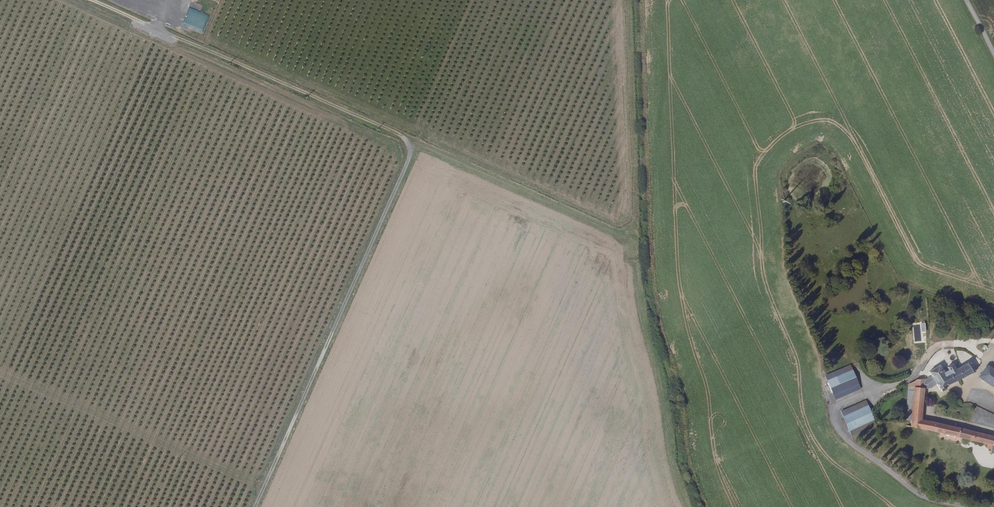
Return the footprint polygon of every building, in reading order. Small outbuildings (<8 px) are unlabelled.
[(954,370),(959,379),(975,372),(975,371),(979,365),(976,362),(971,365),(969,362),(955,369),(954,370)] [(834,398),(858,387),(848,363),(824,374),(834,398)] [(925,379),(928,388),(936,384),(941,391),(946,389),(945,387),(959,379),(954,370),(955,369),(952,364),(947,368),(948,370),(943,372),(939,366),(929,372),(931,375),(925,379)] [(987,364),(978,377),(993,388),(993,387),(993,369),(987,364)] [(912,402),(923,403),(924,389),(928,388),(925,379),(915,379),(913,383),(912,402)] [(910,420),(912,402),(913,383),(908,385),(905,419),(910,420)] [(968,401),(972,402),(974,395),(975,395),(976,391),(971,389),(968,401)] [(851,435),(875,424),(864,400),(840,411),(851,435)] [(912,402),(910,420),(910,427),(929,431),(931,422),(921,420),(923,403),(912,402)] [(933,432),(967,439),(969,431),(931,422),(929,431),(933,432)] [(967,439),(985,443),(989,444),(989,449),(993,449),(993,452),(993,437),(969,431),(967,439)]
